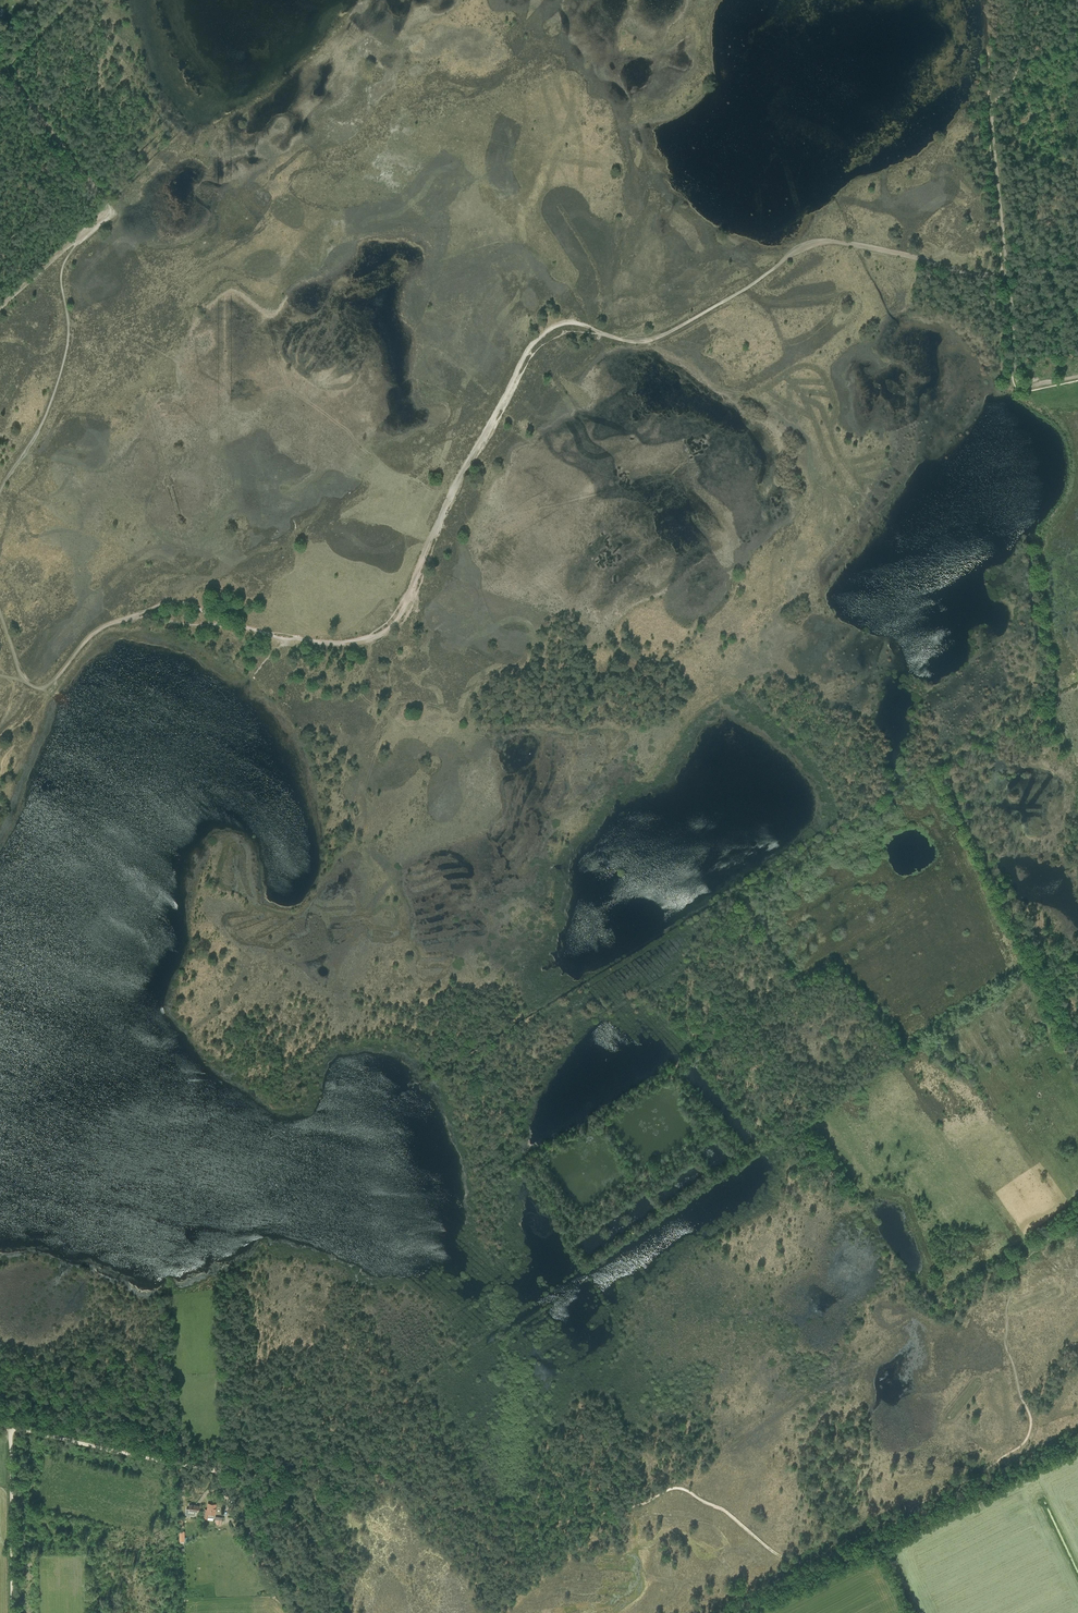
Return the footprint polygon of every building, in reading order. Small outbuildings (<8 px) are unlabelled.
[(203,1517),(208,1518),(208,1516),(214,1517),(214,1513),(215,1513),(216,1503),(208,1502),(207,1509),(203,1508),(203,1517)] [(191,1512),(195,1513),(195,1511),(198,1511),(199,1505),(189,1504),(188,1510),(192,1510),(191,1512)]
